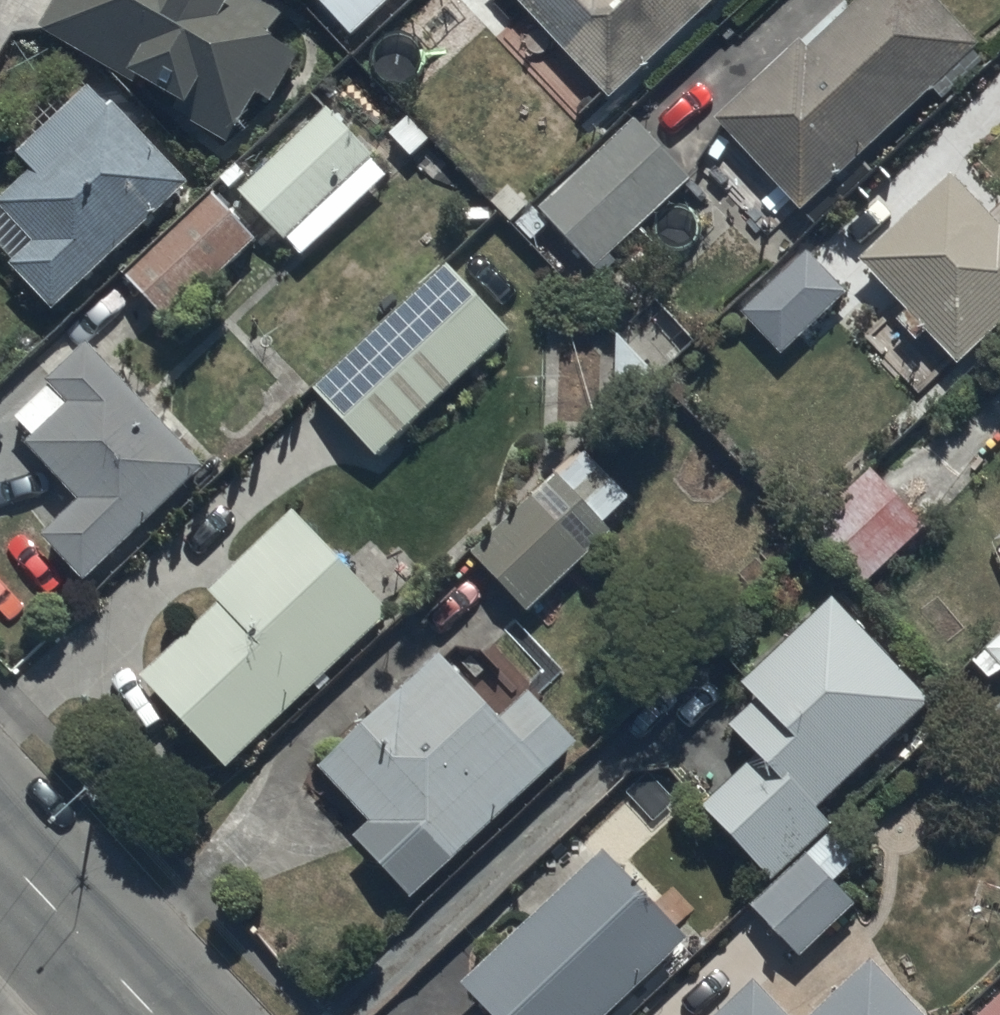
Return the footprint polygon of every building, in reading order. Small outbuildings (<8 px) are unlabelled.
[(40,21),(231,138),(261,90),(273,97),(304,47),(274,28),(286,9),(272,0),(53,0),(40,21)] [(355,32),(392,0),(327,0),(355,32)] [(614,95),(715,0),(525,0),(614,95)] [(721,115),(806,204),(933,84),(943,95),(972,68),(963,58),(985,37),(949,0),(857,0),(810,45),(803,37),(721,115)] [(0,211),(0,244),(60,305),(191,177),(92,76),(19,148),(34,163),(2,195),(9,202),(0,211)] [(238,191),(284,242),(377,159),(331,108),(238,191)] [(696,171),(631,109),(536,207),(605,273),(620,257),(617,254),(696,171)] [(895,288),(962,356),(999,319),(999,211),(957,168),(865,259),(895,288)] [(258,238),(212,187),(121,267),(166,318),(258,238)] [(803,244),(738,304),(783,353),(848,293),(803,244)] [(449,251),(312,378),(382,454),(519,326),(449,251)] [(87,581),(206,469),(92,349),(54,385),(74,406),(32,447),(84,502),(46,538),(87,581)] [(587,446),(472,548),(532,612),(620,530),(608,517),(632,495),(587,446)] [(875,455),(806,510),(865,584),(879,573),(896,594),(914,580),(896,557),(933,528),(875,455)] [(219,597),(142,669),(231,764),(395,609),(297,505),(210,587),(219,597)] [(772,879),(831,826),(838,820),(821,802),(934,697),(837,593),(746,678),(763,696),(735,722),(761,751),(704,805),(772,879)] [(973,659),(991,678),(999,670),(999,634),(973,659)] [(375,819),(360,833),(419,894),(582,739),(533,687),(508,711),(449,648),(326,764),(369,810),(375,819)] [(834,829),(776,882),(756,901),(804,953),(861,900),(839,876),(860,857),(834,829)] [(465,976),(502,1014),(607,1014),(692,933),(604,842),(465,976)] [(876,958),(817,1014),(931,1014),(876,958)] [(756,975),(715,1014),(795,1014),(756,975)] [(970,1014),(999,1014),(999,988),(970,1014)]
